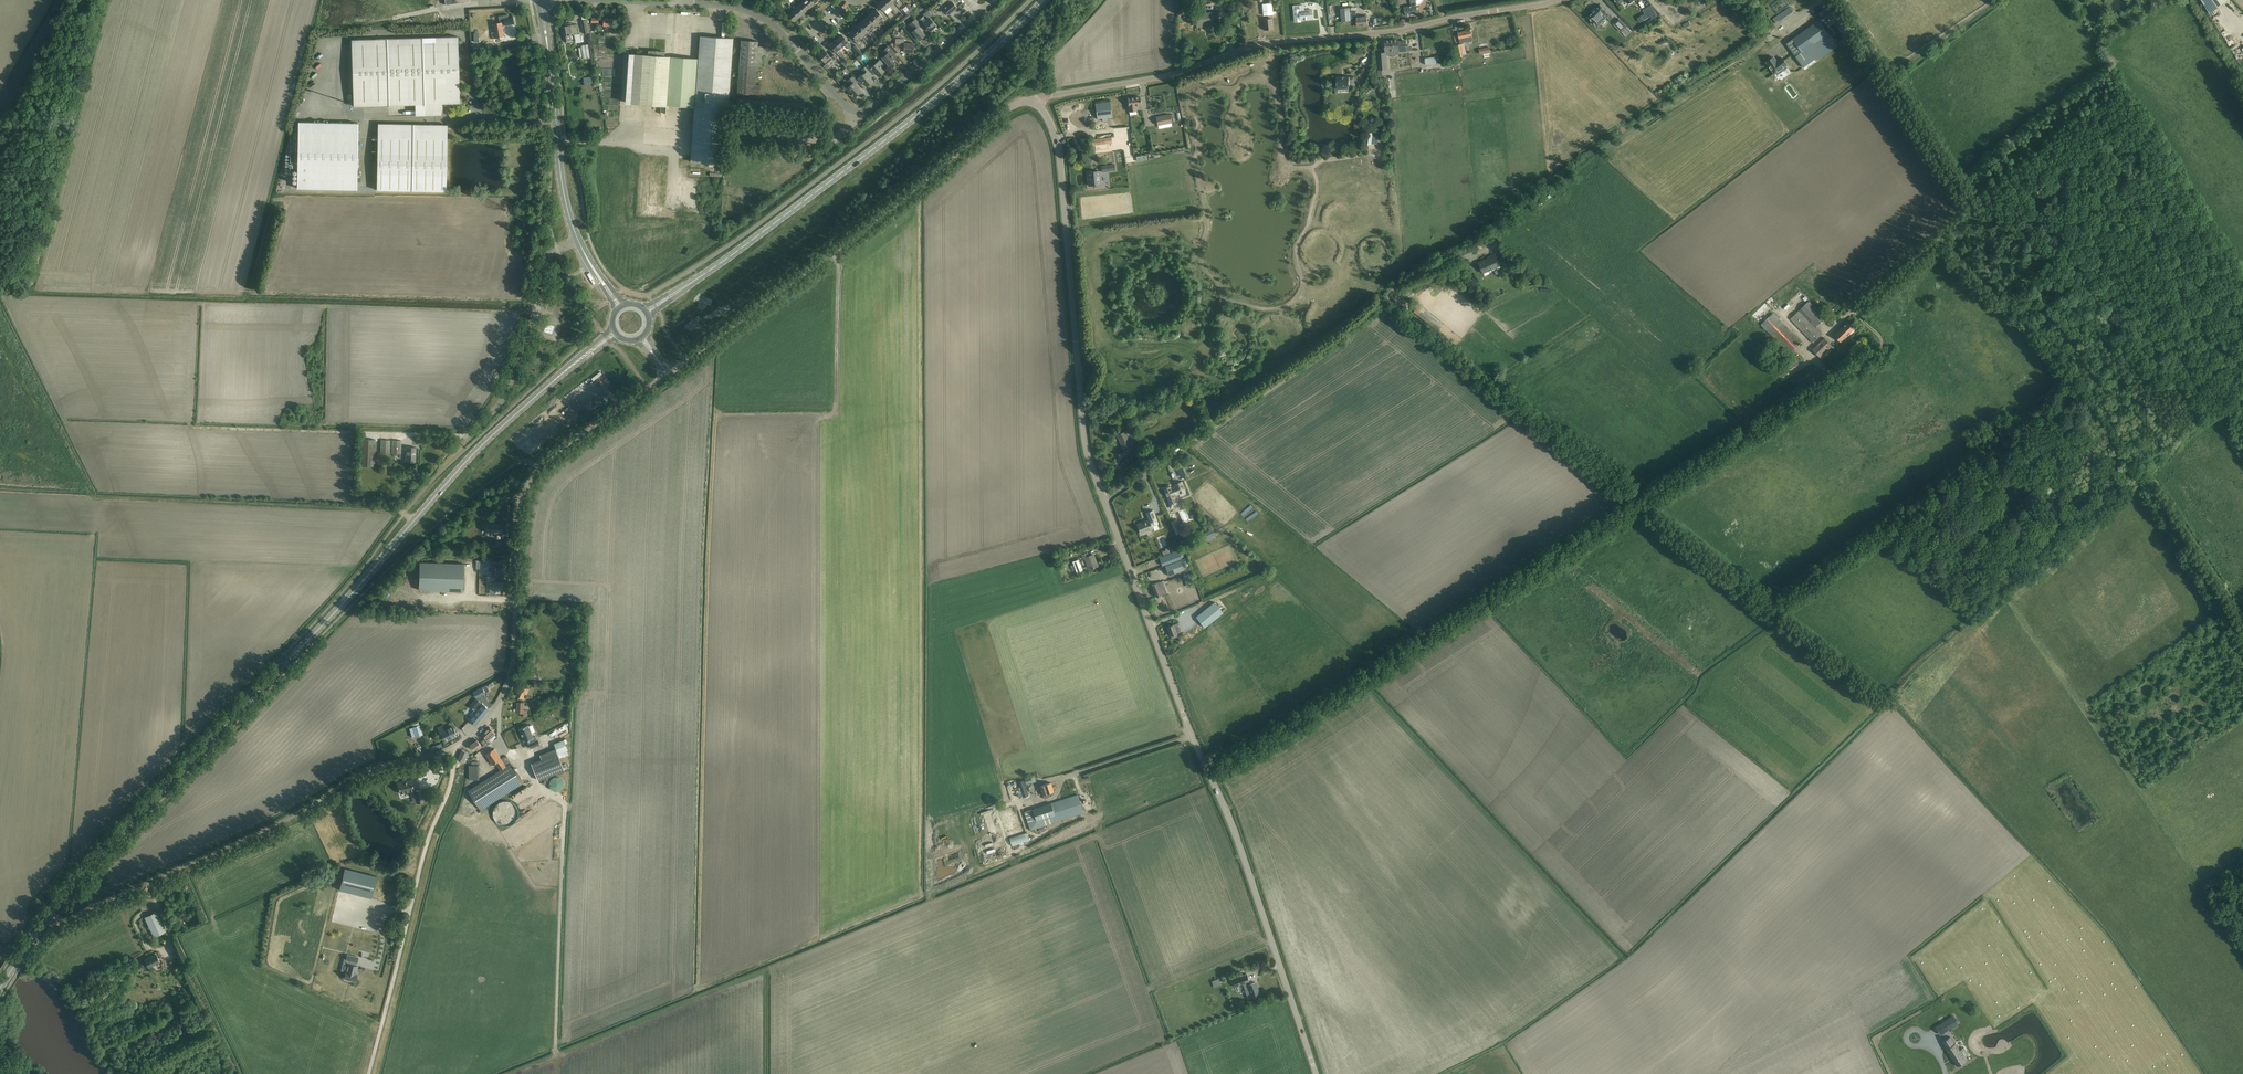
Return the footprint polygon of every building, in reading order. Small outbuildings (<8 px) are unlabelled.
[(814,4),(810,0),(805,0),(803,1),(809,8),(814,4)] [(878,5),(882,9),(884,12),(889,7),(883,0),(878,5)] [(929,12),(931,15),(936,11),(938,14),(944,9),(946,12),(945,13),(948,16),(957,7),(956,6),(957,4),(953,0),(942,0),(935,7),(929,12)] [(1417,7),(1416,5),(1417,5),(1415,0),(1411,0),(1412,6),(1404,8),(1406,15),(1418,12),(1417,7)] [(2210,14),(2219,7),(2213,0),(2202,0),(2210,14)] [(804,13),(809,8),(803,1),(798,6),(804,13)] [(1263,19),(1264,25),(1264,30),(1273,29),(1273,24),(1272,14),(1273,14),(1271,2),(1262,3),(1263,15),(1269,14),(1269,18),(1263,19)] [(1299,9),(1294,9),(1295,21),(1301,21),(1301,20),(1313,19),(1313,10),(1304,11),(1304,5),(1299,5),(1299,9)] [(1596,10),(1593,12),(1593,13),(1589,17),(1588,17),(1589,17),(1597,26),(1598,26),(1609,15),(1609,14),(1601,6),(1600,5),(1600,6),(1596,10)] [(1651,5),(1643,10),(1647,18),(1650,16),(1651,19),(1652,18),(1658,15),(1656,12),(1651,5)] [(1826,8),(1818,14),(1824,22),(1832,16),(1836,23),(1840,30),(1845,26),(1841,20),(1840,20),(1836,14),(1836,13),(1831,6),(1830,6),(1830,5),(1830,6),(1826,8)] [(804,13),(798,6),(793,10),(799,17),(804,13)] [(1793,11),(1790,7),(1773,19),(1776,24),(1793,11)] [(925,12),(923,14),(926,17),(925,18),(926,19),(923,22),(927,27),(931,30),(936,26),(931,19),(933,17),(931,15),(929,12),(927,10),(925,8),(923,10),(925,12)] [(1350,8),(1341,8),(1342,16),(1342,21),(1350,21),(1350,22),(1357,22),(1357,27),(1368,26),(1367,17),(1363,17),(1363,15),(1359,15),(1359,17),(1356,17),(1356,11),(1350,12),(1350,8)] [(849,36),(853,40),(857,44),(859,42),(857,40),(883,17),(885,19),(887,18),(879,10),(878,11),(876,9),(849,32),(851,34),(849,36)] [(793,10),(788,14),(794,21),(799,17),(793,10)] [(901,24),(912,14),(910,12),(899,22),(901,24)] [(1196,14),(1197,22),(1197,27),(1214,25),(1214,23),(1219,23),(1218,13),(1213,13),(1196,14)] [(495,32),(492,33),(493,39),(505,37),(502,26),(515,23),(513,17),(508,18),(507,15),(499,17),(500,23),(494,24),(495,32)] [(612,26),(612,24),(612,19),(604,18),(604,29),(607,30),(607,26),(612,26)] [(1618,18),(1613,24),(1621,32),(1622,31),(1626,35),(1630,31),(1628,29),(1623,23),(1618,18)] [(909,24),(911,26),(914,30),(912,32),(919,40),(925,35),(918,27),(921,25),(915,19),(909,24)] [(582,21),(585,34),(590,32),(588,20),(582,21)] [(1787,44),(1799,62),(1803,68),(1817,58),(1819,60),(1838,46),(1819,20),(1787,44)] [(565,27),(562,27),(565,42),(572,40),(571,34),(574,33),(574,35),(578,34),(576,24),(572,25),(572,23),(567,24),(564,25),(565,27)] [(1458,32),(1459,38),(1460,43),(1472,40),(1470,30),(1458,32)] [(691,162),(725,164),(729,109),(733,38),(700,35),(696,107),(691,162)] [(841,35),(836,40),(842,47),(845,44),(850,49),(852,47),(841,35)] [(415,115),(424,115),(442,115),(442,104),(459,103),(458,37),(351,40),(353,106),(415,104),(415,115)] [(1406,50),(1406,46),(1406,41),(1398,42),(1398,39),(1385,40),(1386,51),(1398,50),(1399,51),(1406,50)] [(738,92),(761,94),(761,85),(755,84),(756,65),(762,66),(763,46),(758,46),(758,41),(741,40),(740,64),(738,92)] [(830,45),(833,49),(841,57),(844,55),(839,49),(842,47),(836,40),(830,45)] [(889,45),(892,49),(895,53),(898,51),(898,50),(903,50),(903,52),(913,53),(914,44),(904,43),(904,44),(895,43),(893,45),(892,43),(889,45)] [(588,44),(581,45),(583,59),(590,58),(588,44)] [(882,58),(886,62),(889,66),(895,61),(894,59),(897,57),(888,46),(883,50),(887,54),(882,58)] [(342,61),(343,51),(335,50),(334,61),(342,61)] [(630,54),(627,102),(694,107),(698,58),(665,56),(665,51),(649,50),(649,55),(630,54)] [(826,64),(830,60),(832,59),(833,61),(836,58),(831,52),(828,55),(824,50),(818,55),(826,64)] [(1379,70),(1388,69),(1386,53),(1378,53),(1379,70)] [(1436,57),(1425,58),(1426,65),(1437,64),(1436,57)] [(1774,57),(1767,63),(1775,74),(1776,73),(1778,75),(1788,68),(1786,66),(1787,65),(1782,58),(1779,60),(1777,62),(1774,57)] [(841,63),(845,69),(849,66),(844,60),(841,63)] [(868,64),(865,67),(871,74),(874,72),(878,76),(884,71),(880,67),(883,64),(879,60),(871,68),(868,64)] [(868,77),(871,74),(865,67),(862,70),(865,73),(857,80),(860,84),(862,81),(866,86),(872,81),(868,77)] [(855,85),(857,82),(852,76),(847,81),(850,84),(846,87),(854,97),(860,91),(855,85)] [(1336,77),(1337,82),(1337,87),(1350,87),(1349,76),(1336,77)] [(1137,105),(1141,105),(1140,96),(1128,98),(1130,112),(1137,111),(1137,105)] [(803,102),(737,97),(736,110),(802,115),(803,102)] [(1110,102),(1095,104),(1097,119),(1102,118),(1102,121),(1107,121),(1107,118),(1110,117),(1112,117),(1110,102)] [(1170,115),(1156,118),(1158,125),(1171,123),(1170,115)] [(298,122),(297,188),(357,190),(358,123),(298,122)] [(377,190),(440,191),(446,191),(447,125),(378,124),(377,190)] [(1366,132),(1365,144),(1371,145),(1371,144),(1373,134),(1373,133),(1366,132)] [(1090,145),(1112,143),(1112,137),(1089,140),(1090,145)] [(1089,186),(1095,185),(1100,184),(1099,171),(1088,172),(1089,186)] [(1479,263),(1481,268),(1483,273),(1500,265),(1501,266),(1508,264),(1504,255),(1498,258),(1496,254),(1491,256),(1491,257),(1479,263)] [(1822,334),(1816,327),(1826,318),(1810,300),(1791,317),(1813,342),(1822,334)] [(1434,322),(1416,308),(1413,312),(1430,326),(1434,322)] [(1392,315),(1391,316),(1397,322),(1399,321),(1402,317),(1399,315),(1395,311),(1392,315)] [(1773,312),(1761,325),(1789,354),(1802,341),(1773,312)] [(1848,322),(1844,326),(1834,335),(1840,342),(1854,329),(1848,322)] [(1812,350),(1822,360),(1834,348),(1825,338),(1812,350)] [(1132,439),(1129,440),(1125,431),(1117,435),(1123,449),(1134,444),(1132,439)] [(374,466),(375,440),(361,439),(360,466),(374,466)] [(390,453),(390,440),(381,440),(381,453),(390,453)] [(401,454),(401,440),(392,440),(392,453),(401,454)] [(1140,444),(1133,447),(1135,452),(1142,449),(1140,444)] [(416,447),(410,447),(406,447),(406,461),(415,462),(416,447)] [(1170,486),(1164,489),(1169,500),(1168,504),(1170,509),(1180,505),(1178,500),(1175,494),(1179,493),(1180,496),(1186,493),(1185,490),(1181,482),(1175,484),(1176,487),(1171,489),(1170,486)] [(1158,523),(1153,510),(1146,513),(1149,520),(1137,524),(1140,533),(1146,531),(1153,529),(1152,525),(1158,523)] [(1182,532),(1177,519),(1172,521),(1177,534),(1182,532)] [(486,522),(486,532),(498,532),(498,533),(503,533),(503,524),(493,523),(493,522),(486,522)] [(1223,529),(1219,525),(1214,529),(1218,533),(1223,529)] [(1163,566),(1168,564),(1182,558),(1179,550),(1159,557),(1163,566)] [(1084,571),(1089,569),(1098,566),(1096,559),(1094,560),(1092,554),(1088,555),(1087,552),(1081,555),(1083,559),(1085,558),(1088,566),(1083,568),(1079,559),(1073,561),(1074,564),(1070,565),(1072,571),(1076,570),(1077,574),(1084,572),(1084,571)] [(1181,560),(1165,566),(1169,576),(1185,569),(1181,560)] [(500,561),(492,561),(491,577),(494,577),(503,578),(503,577),(504,577),(504,573),(503,573),(503,565),(500,565),(500,561)] [(419,562),(418,590),(434,590),(448,591),(463,591),(464,563),(419,562)] [(1156,597),(1162,595),(1167,593),(1165,588),(1162,589),(1159,582),(1152,585),(1156,597)] [(490,583),(490,594),(495,594),(495,588),(497,588),(497,589),(501,589),(501,588),(502,588),(502,583),(490,583)] [(1214,606),(1195,620),(1204,631),(1222,616),(1214,606)] [(326,628),(335,618),(333,616),(324,626),(326,628)] [(1171,636),(1171,635),(1172,638),(1178,636),(1177,633),(1181,632),(1177,623),(1167,627),(1171,636)] [(525,699),(527,695),(529,689),(521,685),(517,695),(525,699)] [(483,687),(473,692),(476,697),(485,692),(483,687)] [(528,710),(524,710),(524,702),(518,702),(517,713),(523,713),(523,717),(528,717),(528,710)] [(489,709),(482,703),(475,711),(474,710),(472,712),(472,713),(468,719),(476,725),(489,709)] [(561,710),(543,719),(546,726),(564,718),(561,710)] [(413,727),(414,731),(416,736),(422,734),(419,725),(413,727)] [(529,725),(520,728),(525,741),(528,740),(530,743),(529,743),(531,748),(540,744),(538,739),(537,740),(536,737),(534,737),(532,733),(529,725)] [(458,735),(456,733),(457,732),(458,731),(456,727),(455,727),(454,727),(453,726),(446,729),(447,731),(441,734),(445,741),(458,735)] [(496,733),(494,731),(490,727),(482,735),(485,737),(481,741),(486,746),(491,743),(489,740),(496,733)] [(546,739),(562,733),(560,728),(544,733),(546,739)] [(566,738),(554,743),(558,752),(560,758),(569,754),(568,750),(566,743),(568,742),(566,738)] [(471,745),(474,749),(475,750),(477,748),(478,750),(482,746),(477,740),(471,745)] [(430,751),(431,751),(443,746),(442,743),(429,748),(429,749),(430,751)] [(485,807),(490,804),(524,782),(506,756),(501,759),(494,748),(486,754),(493,764),(494,764),(495,766),(497,764),(501,770),(478,784),(473,787),(468,790),(481,810),(485,807)] [(468,753),(467,752),(462,750),(458,759),(464,762),(468,753)] [(557,752),(532,763),(540,780),(565,769),(557,752)] [(469,780),(475,780),(480,780),(480,765),(475,765),(469,765),(469,780)] [(1027,785),(1036,781),(1034,774),(1024,778),(1027,785)] [(555,791),(556,791),(557,791),(558,791),(560,791),(561,790),(562,789),(563,788),(563,787),(564,786),(564,785),(564,784),(564,783),(564,781),(563,780),(563,779),(562,778),(561,777),(560,777),(558,777),(557,777),(556,777),(555,777),(554,777),(552,778),(552,779),(551,780),(550,781),(550,783),(550,784),(550,785),(550,786),(551,787),(552,788),(552,789),(554,790),(555,791)] [(398,784),(399,789),(400,793),(411,791),(412,795),(414,794),(417,803),(424,802),(421,789),(414,791),(412,780),(398,784)] [(1018,782),(1020,787),(1017,788),(1020,796),(1023,795),(1023,797),(1029,795),(1024,780),(1018,782)] [(1050,797),(1049,795),(1054,794),(1051,782),(1040,786),(1044,798),(1050,797)] [(532,783),(498,802),(504,812),(511,808),(508,804),(521,796),(519,792),(533,784),(532,783)] [(1012,792),(1015,791),(1012,786),(1006,789),(1013,802),(1016,800),(1012,792)] [(1078,795),(1024,813),(1030,831),(1038,828),(1044,826),(1084,813),(1078,795)] [(503,819),(506,825),(523,815),(520,809),(503,819)] [(377,876),(344,868),(339,890),(371,898),(377,876)] [(389,903),(344,895),(342,906),(384,914),(385,909),(388,910),(389,903)] [(157,911),(144,917),(154,937),(166,932),(157,911)] [(374,942),(373,945),(370,945),(369,946),(384,950),(386,941),(378,939),(377,942),(374,942)] [(156,954),(145,960),(148,967),(160,962),(156,954)] [(358,957),(347,954),(346,960),(350,961),(349,964),(348,964),(346,971),(344,978),(355,981),(357,974),(356,974),(358,966),(356,966),(356,962),(357,962),(358,957)] [(1242,976),(1232,980),(1234,987),(1247,983),(1249,989),(1245,991),(1248,999),(1252,997),(1254,996),(1260,995),(1256,983),(1250,985),(1249,982),(1247,974),(1242,976)] [(1955,1010),(1937,1022),(1942,1029),(1960,1017),(1955,1010)] [(1967,1037),(1978,1032),(1976,1028),(1965,1033),(1967,1037)] [(1953,1034),(1946,1039),(1950,1046),(1950,1047),(1961,1063),(1970,1057),(1959,1040),(1958,1041),(1953,1034)] [(1921,1073),(1940,1065),(1937,1058),(1918,1066),(1921,1073)]
